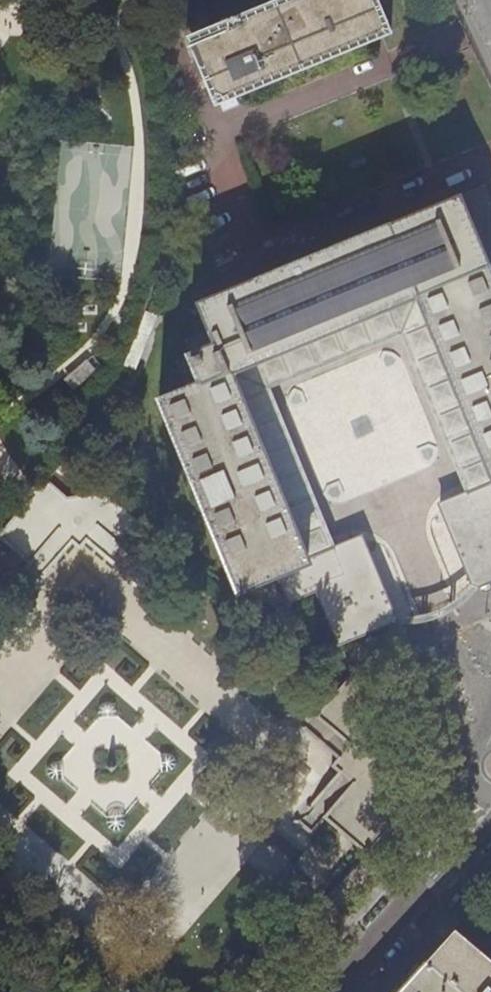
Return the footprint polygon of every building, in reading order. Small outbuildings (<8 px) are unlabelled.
[(217,102),(395,29),(383,0),(266,0),(188,32),(189,34),(217,102)] [(340,641),(394,620),(395,619),(362,535),(333,546),(265,385),(401,330),(466,492),(439,503),(474,587),(475,586),(490,579),(490,274),(488,265),(490,264),(490,196),(486,184),(199,301),(210,328),(185,338),(190,351),(188,352),(189,354),(176,360),(185,384),(159,395),(239,587),(279,571),(291,598),(318,587),(340,641)] [(425,960),(463,991),(490,991),(490,957),(454,927),(425,960)] [(425,960),(396,991),(463,991),(425,960)]
